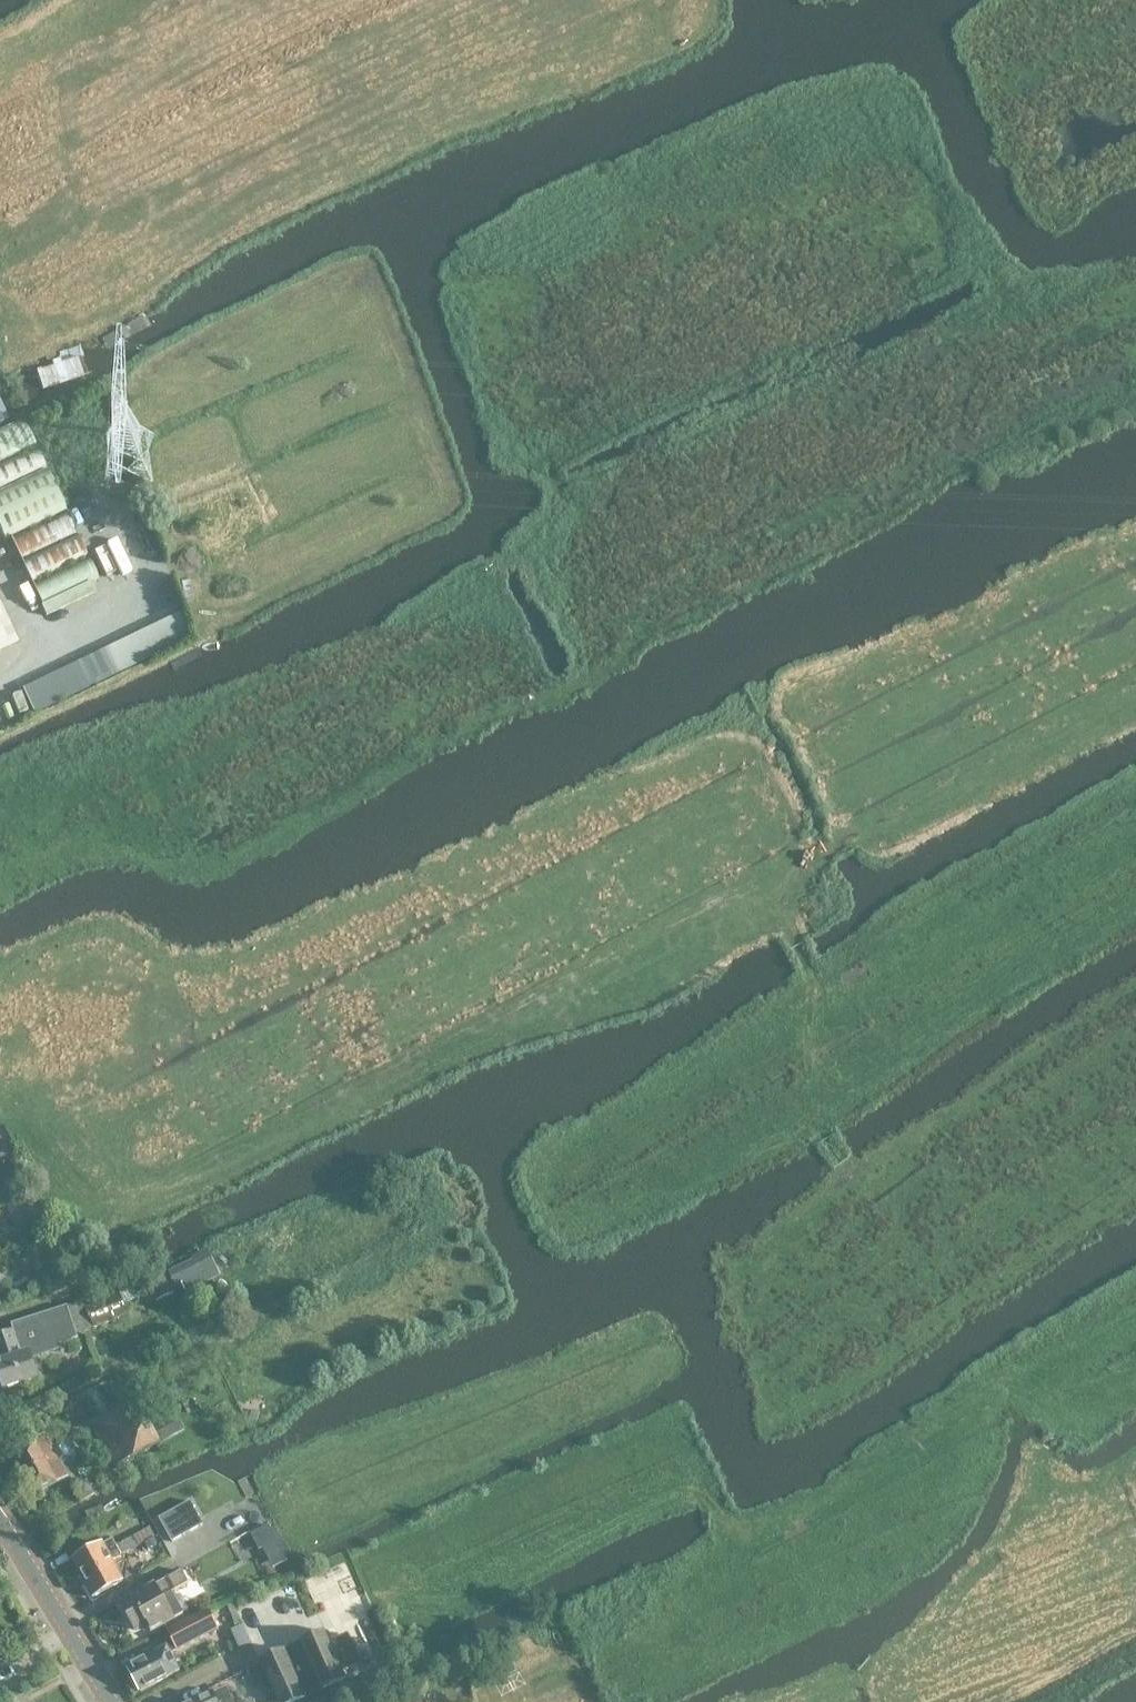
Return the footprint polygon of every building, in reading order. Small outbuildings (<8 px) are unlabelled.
[(34,446),(23,420),(0,431),(0,462),(34,446)] [(45,468),(35,447),(0,464),(0,489),(45,468)] [(4,539),(65,511),(45,470),(0,491),(0,529),(4,539)] [(9,539),(19,559),(76,533),(67,513),(9,539)] [(21,562),(30,582),(87,556),(77,535),(21,562)] [(32,585),(41,605),(98,579),(88,558),(32,585)] [(179,614),(22,688),(34,714),(35,714),(191,641),(191,640),(179,614)] [(28,1192),(5,1205),(11,1215),(34,1202),(28,1192)] [(220,1275),(207,1249),(169,1270),(176,1287),(181,1284),(185,1291),(220,1275)] [(164,1272),(146,1281),(156,1301),(174,1292),(164,1272)] [(230,1278),(224,1281),(228,1291),(235,1287),(230,1278)] [(131,1279),(116,1286),(119,1293),(124,1304),(139,1297),(131,1279)] [(86,1307),(95,1328),(128,1314),(124,1304),(119,1293),(86,1307)] [(77,1338),(67,1309),(15,1325),(16,1331),(0,1336),(0,1374),(5,1389),(38,1378),(32,1359),(64,1348),(63,1343),(77,1338)] [(117,1468),(185,1431),(176,1414),(152,1426),(137,1399),(92,1424),(117,1468)] [(253,1410),(250,1419),(258,1421),(260,1412),(253,1410)] [(13,1452),(36,1495),(69,1477),(64,1467),(70,1460),(78,1460),(76,1446),(65,1436),(61,1442),(52,1443),(47,1434),(13,1452)] [(88,1482),(78,1486),(85,1499),(94,1495),(88,1482)] [(204,1525),(191,1502),(160,1519),(173,1542),(204,1525)] [(278,1541),(269,1524),(251,1534),(259,1550),(278,1541)] [(104,1545),(103,1544),(73,1561),(83,1579),(114,1563),(115,1565),(123,1561),(125,1564),(141,1555),(137,1546),(154,1536),(149,1527),(116,1544),(113,1540),(104,1545)] [(145,1543),(149,1550),(159,1545),(155,1538),(145,1543)] [(114,1563),(83,1579),(93,1598),(124,1581),(115,1565),(114,1563)] [(177,1575),(122,1605),(136,1630),(147,1624),(153,1634),(176,1621),(175,1618),(184,1613),(173,1592),(189,1583),(183,1571),(177,1575)] [(128,1668),(141,1692),(181,1671),(172,1654),(219,1629),(208,1610),(167,1631),(174,1644),(128,1668)] [(324,1631),(300,1642),(322,1690),(346,1680),(324,1631)] [(260,1660),(279,1701),(296,1701),(322,1690),(300,1642),(284,1649),(260,1660)] [(511,1657),(500,1662),(507,1677),(518,1671),(511,1657)] [(491,1661),(476,1663),(477,1677),(492,1675),(491,1661)] [(227,1688),(215,1693),(214,1692),(193,1701),(233,1701),(227,1688)]
